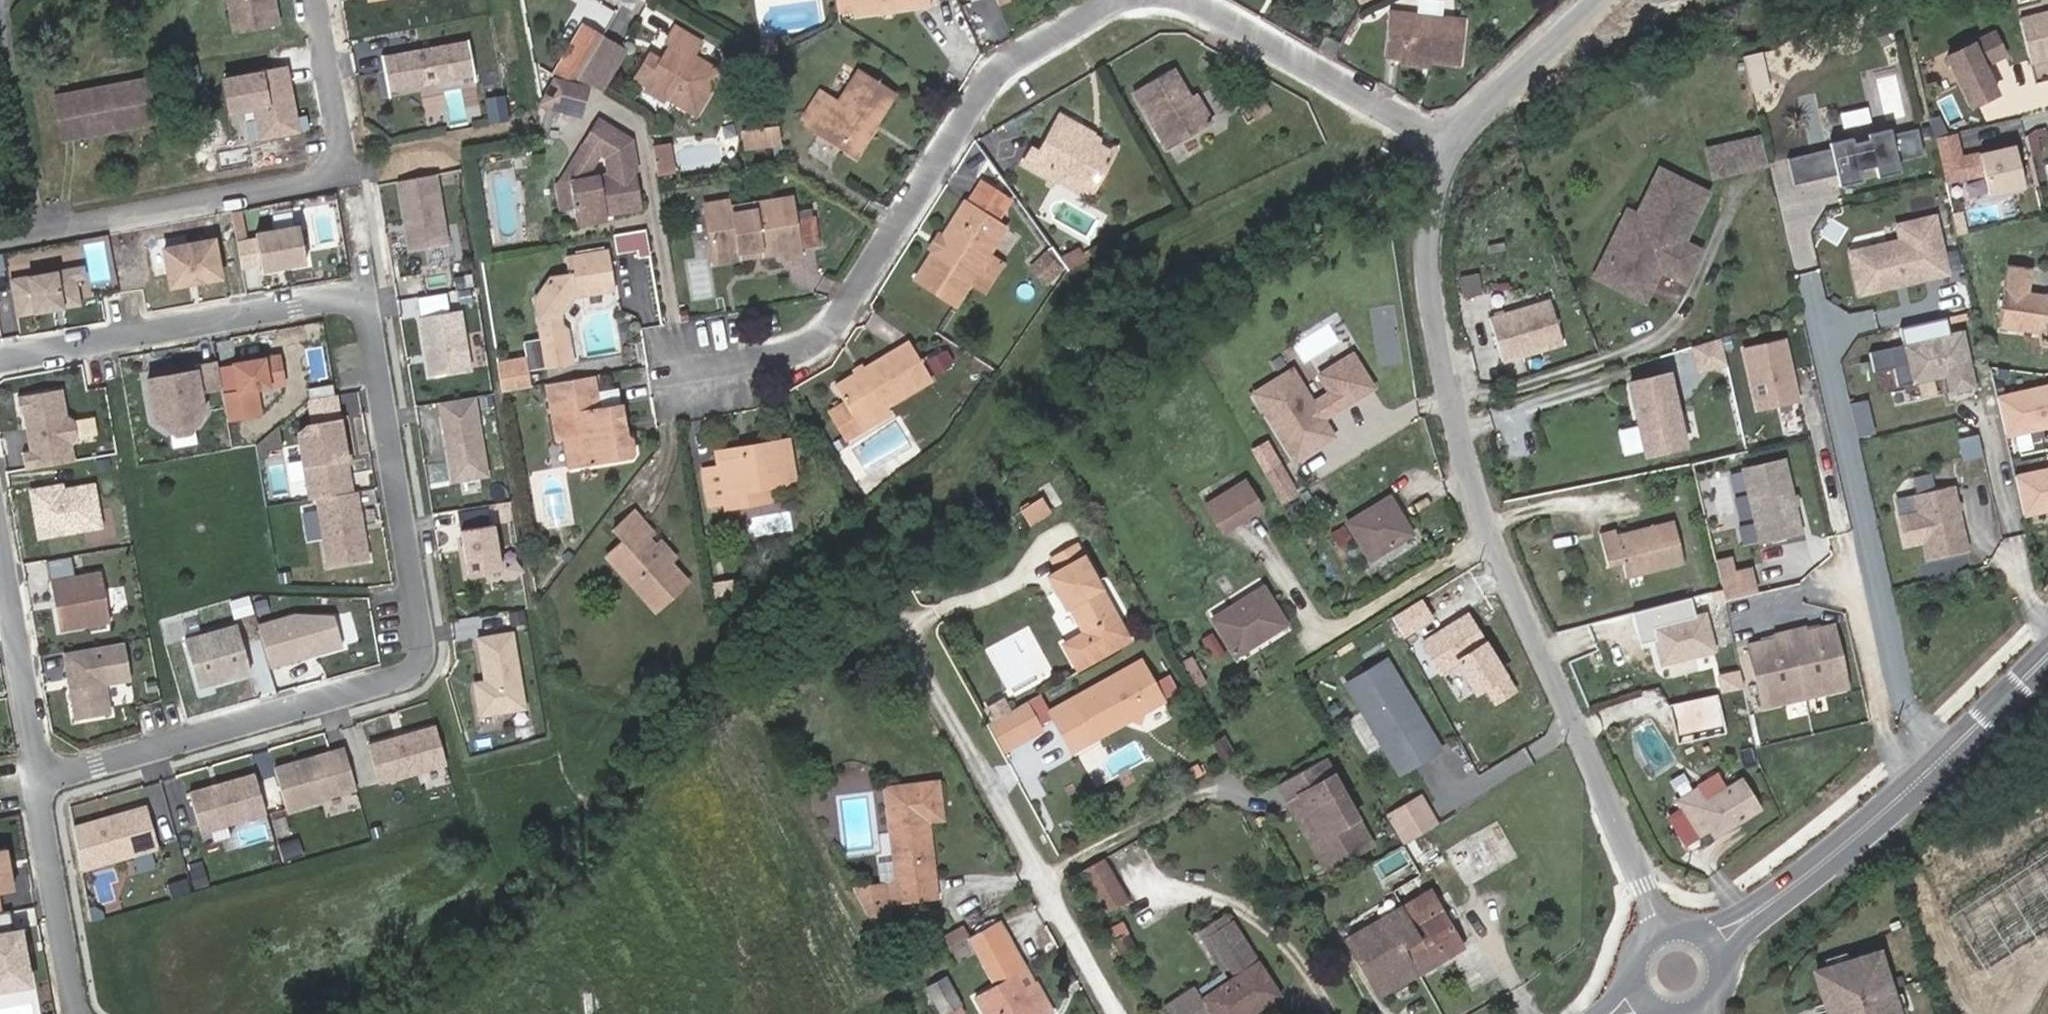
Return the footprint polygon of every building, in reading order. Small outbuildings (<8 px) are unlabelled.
[(225,32),(269,23),(265,5),(262,3),(261,0),(219,0),(225,32)] [(845,13),(860,11),(860,13),(934,2),(934,0),(843,0),(845,13)] [(2022,69),(2047,62),(2047,16),(2010,27),(2022,69)] [(1386,64),(1400,66),(1424,70),(1461,77),(1467,33),(1393,20),(1386,64)] [(562,77),(574,80),(601,36),(580,23),(550,73),(562,77)] [(637,77),(648,84),(672,99),(693,111),(719,68),(693,52),(699,39),(675,24),(667,38),(673,43),(662,59),(651,52),(637,77)] [(623,49),(601,36),(574,80),(584,84),(593,86),(599,89),(623,49)] [(459,37),(373,53),(380,88),(417,80),(413,63),(428,60),(431,77),(466,70),(459,37)] [(1984,40),(1938,65),(1964,113),(1988,100),(1973,72),(1995,61),(1984,40)] [(290,128),(278,66),(217,78),(223,109),(248,104),(254,134),(290,128)] [(864,68),(853,86),(844,99),(831,90),(829,94),(819,88),(802,113),(809,119),(807,121),(824,133),(830,125),(858,145),(874,117),(880,120),(897,91),(864,68)] [(1758,70),(1744,73),(1748,92),(1763,89),(1758,70)] [(550,73),(534,100),(554,106),(562,77),(550,73)] [(1199,112),(1195,104),(1177,76),(1141,96),(1174,152),(1217,129),(1204,109),(1199,112)] [(574,80),(562,77),(554,106),(576,112),(584,84),(574,80)] [(137,79),(60,94),(69,135),(146,121),(137,79)] [(668,104),(672,99),(648,84),(644,90),(668,104)] [(451,122),(470,119),(464,85),(445,88),(451,122)] [(501,116),(496,91),(479,95),(483,119),(501,116)] [(54,138),(69,135),(60,94),(47,97),(54,138)] [(1095,192),(1117,158),(1094,143),(1098,136),(1068,115),(1044,150),(1038,146),(1029,160),(1059,182),(1061,181),(1067,173),(1092,190),(1095,192)] [(609,205),(610,213),(638,208),(631,170),(627,141),(592,120),(578,143),(555,182),(563,182),(568,209),(570,226),(601,221),(599,207),(609,205)] [(760,128),(745,130),(747,146),(763,143),(760,128)] [(1924,133),(1914,135),(1916,143),(1926,141),(1924,133)] [(1821,146),(1822,152),(1827,178),(1830,190),(1852,185),(1850,174),(1866,170),(1868,182),(1891,177),(1888,166),(1914,160),(1909,134),(1882,139),(1881,134),(1859,138),(1860,144),(1845,147),(1843,142),(1821,146)] [(1762,165),(1756,139),(1729,145),(1736,171),(1762,165)] [(1736,171),(1729,145),(1703,151),(1709,178),(1736,171)] [(668,147),(653,150),(658,174),(672,172),(668,147)] [(1972,159),(1982,200),(2016,192),(2006,151),(1972,159)] [(1822,152),(1809,155),(1815,181),(1827,178),(1822,152)] [(1781,161),(1786,187),(1815,181),(1809,155),(1781,161)] [(1941,187),(1954,184),(1950,165),(1936,168),(1941,187)] [(1673,243),(1698,195),(1654,171),(1632,214),(1636,222),(1632,229),(1626,226),(1618,222),(1598,261),(1642,284),(1651,267),(1659,270),(1661,266),(1677,275),(1690,252),(1673,243)] [(443,244),(430,175),(393,181),(401,225),(404,224),(405,232),(402,232),(406,251),(443,244)] [(555,211),(568,209),(563,182),(555,182),(551,183),(555,211)] [(979,193),(966,214),(983,224),(991,213),(996,204),(979,193)] [(710,229),(714,252),(726,251),(738,249),(739,251),(759,248),(763,247),(765,255),(779,253),(781,262),(800,259),(799,252),(820,249),(815,221),(795,224),(791,199),(730,209),(729,201),(692,207),(695,232),(710,229)] [(983,224),(966,214),(941,251),(946,254),(938,265),(934,263),(915,293),(956,318),(970,294),(986,304),(1004,275),(989,265),(1006,239),(996,233),(1004,222),(991,213),(983,224)] [(1632,214),(1626,226),(1632,229),(1636,222),(1632,214)] [(1894,244),(1861,252),(1865,268),(1847,273),(1853,298),(1891,289),(1893,285),(1899,284),(1899,287),(1942,276),(1928,219),(1890,229),(1894,244)] [(301,265),(294,227),(251,235),(258,273),(301,265)] [(649,256),(645,231),(611,237),(614,254),(634,251),(636,259),(649,256)] [(219,279),(212,242),(162,251),(169,288),(219,279)] [(716,263),(765,255),(763,247),(759,248),(739,251),(738,249),(726,251),(714,252),(716,263)] [(930,259),(934,263),(938,265),(946,254),(941,251),(937,248),(930,259)] [(555,334),(561,332),(559,318),(575,300),(615,293),(609,252),(576,258),(568,275),(550,279),(535,301),(546,366),(573,362),(570,347),(558,349),(555,334)] [(1865,268),(1861,252),(1843,257),(1847,273),(1865,268)] [(1065,263),(1073,274),(1098,262),(1096,256),(1086,260),(1084,255),(1065,263)] [(1049,259),(1035,273),(1049,288),(1063,274),(1049,259)] [(1642,284),(1598,261),(1591,274),(1635,297),(1642,284)] [(1661,266),(1659,270),(1675,279),(1677,275),(1661,266)] [(2047,355),(2047,297),(2047,292),(2034,294),(2030,294),(2024,292),(2027,270),(2007,267),(1995,333),(2027,339),(2033,327),(2041,326),(2047,355)] [(11,318),(73,306),(69,281),(79,280),(77,268),(4,282),(11,318)] [(415,295),(417,311),(460,306),(458,290),(415,295)] [(1482,325),(1495,368),(1556,348),(1542,306),(1482,325)] [(467,370),(457,311),(417,318),(427,377),(467,370)] [(1969,387),(1956,334),(1898,348),(1906,383),(1941,375),(1945,393),(1969,387)] [(1691,373),(1719,366),(1713,339),(1684,348),(1691,373)] [(1776,339),(1735,350),(1751,410),(1792,399),(1776,339)] [(833,398),(844,416),(855,435),(885,416),(930,388),(908,352),(833,398)] [(1262,413),(1291,460),(1328,437),(1315,415),(1333,404),(1335,408),(1368,388),(1347,355),(1315,376),(1326,393),(1308,404),(1287,371),(1260,388),(1272,407),(1262,413)] [(275,356),(228,365),(233,393),(219,396),(223,422),(257,416),(252,391),(280,386),(275,356)] [(940,361),(926,370),(933,383),(949,374),(940,361)] [(192,372),(144,381),(151,423),(165,432),(191,427),(200,414),(196,394),(217,390),(212,363),(191,367),(192,372)] [(1881,368),(1884,386),(1898,384),(1894,365),(1881,368)] [(523,389),(519,369),(495,374),(498,393),(523,389)] [(597,392),(594,376),(546,385),(549,399),(597,392)] [(1679,447),(1660,376),(1623,386),(1642,457),(1679,447)] [(2047,425),(2047,381),(1999,389),(2006,432),(2047,425)] [(1272,407),(1260,388),(1250,394),(1262,413),(1272,407)] [(624,427),(620,405),(599,408),(597,392),(549,399),(556,441),(569,439),(574,468),(592,466),(593,468),(634,462),(630,437),(619,438),(618,428),(624,427)] [(17,457),(20,474),(69,465),(66,450),(71,442),(68,425),(60,420),(56,394),(11,402),(14,418),(17,418),(20,434),(25,433),(26,439),(21,440),(24,456),(17,457)] [(485,478),(472,399),(437,405),(450,483),(485,478)] [(1847,409),(1854,438),(1869,434),(1862,405),(1847,409)] [(891,425),(885,416),(855,435),(844,416),(830,424),(846,451),(891,425)] [(297,438),(308,503),(314,502),(350,496),(338,424),(306,429),(297,438)] [(741,498),(762,494),(789,490),(782,447),(743,453),(743,454),(744,460),(712,465),(714,475),(698,477),(704,513),(720,511),(720,516),(744,513),(741,498)] [(711,459),(712,465),(744,460),(743,454),(711,459)] [(1778,460),(1736,470),(1753,544),(1795,535),(1778,460)] [(2027,515),(2047,510),(2047,463),(2016,470),(2027,515)] [(1276,465),(1263,473),(1280,503),(1295,495),(1276,465)] [(1210,509),(1226,534),(1264,512),(1247,486),(1210,509)] [(1951,487),(1911,497),(1927,561),(1967,551),(1951,487)] [(26,496),(34,541),(95,530),(88,489),(69,493),(67,496),(62,497),(61,494),(57,495),(56,490),(26,496)] [(765,509),(762,494),(741,498),(744,513),(765,509)] [(366,562),(354,495),(350,496),(314,502),(326,569),(366,562)] [(1415,540),(1391,503),(1347,528),(1371,565),(1415,540)] [(1049,504),(1028,516),(1036,529),(1057,516),(1049,504)] [(637,531),(642,525),(631,515),(613,535),(623,546),(608,561),(654,612),(685,582),(668,564),(673,557),(666,550),(660,556),(637,531)] [(1670,523),(1622,534),(1611,537),(1611,533),(1596,536),(1604,569),(1620,566),(1622,581),(1642,576),(1681,565),(1670,523)] [(500,572),(493,528),(459,533),(467,578),(500,572)] [(1135,639),(1080,550),(1056,563),(1065,576),(1056,582),(1073,610),(1075,608),(1093,638),(1072,650),(1083,669),(1135,639)] [(66,561),(42,566),(55,635),(105,626),(96,575),(70,580),(66,561)] [(1712,580),(1725,577),(1722,562),(1708,566),(1712,580)] [(1718,605),(1749,597),(1743,573),(1725,577),(1712,580),(1718,605)] [(1238,660),(1239,661),(1288,633),(1265,595),(1263,597),(1216,624),(1221,632),(1238,660)] [(1394,614),(1405,633),(1436,616),(1424,596),(1394,614)] [(1424,633),(1455,702),(1488,687),(1495,702),(1516,693),(1477,609),(1424,633)] [(1710,610),(1652,620),(1659,662),(1718,653),(1710,610)] [(516,613),(518,626),(531,624),(529,611),(516,613)] [(255,631),(267,672),(340,651),(331,622),(291,621),(255,631)] [(235,631),(182,646),(196,692),(248,677),(235,631)] [(1743,651),(1755,709),(1769,706),(1770,711),(1829,699),(1828,694),(1842,691),(1830,633),(1801,639),(1801,635),(1770,641),(1771,645),(1743,651)] [(508,634),(471,640),(478,683),(480,691),(469,693),(473,720),(521,713),(508,634)] [(1139,646),(1135,639),(1083,669),(1087,675),(1139,646)] [(119,648),(59,659),(71,725),(105,719),(100,690),(126,685),(119,648)] [(1169,701),(1148,663),(1056,713),(1076,752),(1132,720),(1149,725),(1153,710),(1169,701)] [(1402,779),(1442,756),(1388,667),(1348,691),(1402,779)] [(478,683),(467,685),(469,693),(480,691),(478,683)] [(1842,691),(1828,694),(1829,699),(1843,696),(1842,691)] [(1717,698),(1699,701),(1684,705),(1686,725),(1709,720),(1718,718),(1721,718),(1717,698)] [(1769,706),(1755,709),(1756,714),(1770,711),(1769,706)] [(992,716),(997,727),(1013,718),(1008,707),(992,716)] [(995,728),(1011,755),(1046,735),(1030,708),(1013,718),(997,727),(995,728)] [(1682,714),(1670,716),(1672,728),(1684,726),(1682,714)] [(446,771),(434,731),(367,751),(379,790),(446,771)] [(284,814),(355,794),(343,753),(328,757),(329,761),(312,766),(311,763),(273,774),(284,814)] [(312,766),(329,761),(328,757),(311,763),(312,766)] [(1321,768),(1279,790),(1288,807),(1295,804),(1324,858),(1340,863),(1365,849),(1321,768)] [(264,819),(253,780),(187,799),(199,838),(264,819)] [(1755,812),(1736,784),(1702,806),(1694,792),(1672,806),(1695,840),(1712,830),(1714,828),(1718,835),(1718,836),(1737,824),(1755,812)] [(890,894),(893,913),(921,909),(918,891),(935,888),(927,828),(940,827),(934,792),(884,799),(898,893),(890,894)] [(1437,796),(1405,813),(1415,829),(1446,811),(1437,796)] [(1295,804),(1288,807),(1325,876),(1367,853),(1365,849),(1340,863),(1324,858),(1295,804)] [(143,814),(71,835),(78,877),(155,855),(143,814)] [(1454,845),(1431,858),(1452,896),(1472,885),(1475,891),(1529,862),(1509,824),(1459,852),(1454,845)] [(2,856),(0,857),(0,899),(9,898),(2,856)] [(1106,873),(1085,886),(1101,912),(1123,899),(1106,873)] [(938,907),(935,888),(918,891),(921,909),(938,907)] [(893,913),(890,894),(868,898),(871,915),(893,913)] [(1412,958),(1423,977),(1471,950),(1438,894),(1409,911),(1412,916),(1429,948),(1412,958)] [(871,915),(868,898),(854,900),(874,935),(896,932),(893,913),(871,915)] [(1409,911),(1352,945),(1385,1000),(1423,977),(1412,958),(1429,948),(1412,916),(1409,911)] [(17,938),(11,940),(7,918),(0,920),(0,996),(26,992),(24,976),(17,938)] [(1225,975),(1233,971),(1213,936),(1232,925),(1228,918),(1200,934),(1225,975)] [(1118,922),(1105,929),(1124,961),(1138,952),(1118,922)] [(1204,1002),(1210,1011),(1211,1013),(1256,1013),(1280,999),(1234,924),(1232,925),(1213,936),(1233,971),(1240,980),(1204,1002)] [(1017,955),(1002,927),(973,944),(987,971),(1017,955)] [(31,975),(24,937),(17,938),(24,976),(31,975)] [(1039,988),(1027,994),(1020,982),(1029,977),(1017,955),(987,971),(999,994),(978,1005),(983,1013),(1053,1013),(1039,988)] [(1872,969),(1811,989),(1820,1013),(1841,1013),(1883,1000),(1872,969)] [(1036,989),(1029,977),(1020,982),(1027,994),(1036,989)] [(932,993),(945,1013),(951,1013),(958,1009),(943,985),(932,993)] [(1204,1002),(1196,987),(1164,1006),(1169,1013),(1184,1013),(1204,1002)] [(1210,1011),(1204,1002),(1184,1013),(1205,1013),(1210,1011)] [(1842,1013),(1874,1013),(1871,1005),(1842,1013)]
